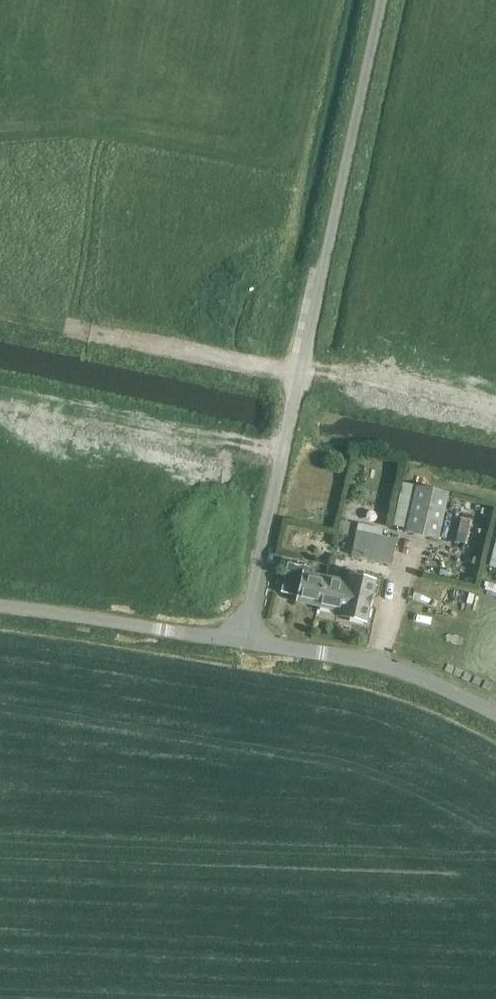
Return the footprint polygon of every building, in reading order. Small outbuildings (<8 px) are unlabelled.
[(439,538),(449,491),(415,483),(415,485),(402,482),(392,525),(405,528),(404,530),(439,538)] [(391,565),(397,539),(381,536),(383,528),(358,522),(350,555),(391,565)] [(280,592),(296,596),(295,601),(319,607),(326,574),(308,571),(309,566),(287,561),(280,592)] [(319,607),(339,611),(338,615),(367,621),(377,579),(348,572),(346,579),(326,574),(319,607)]
